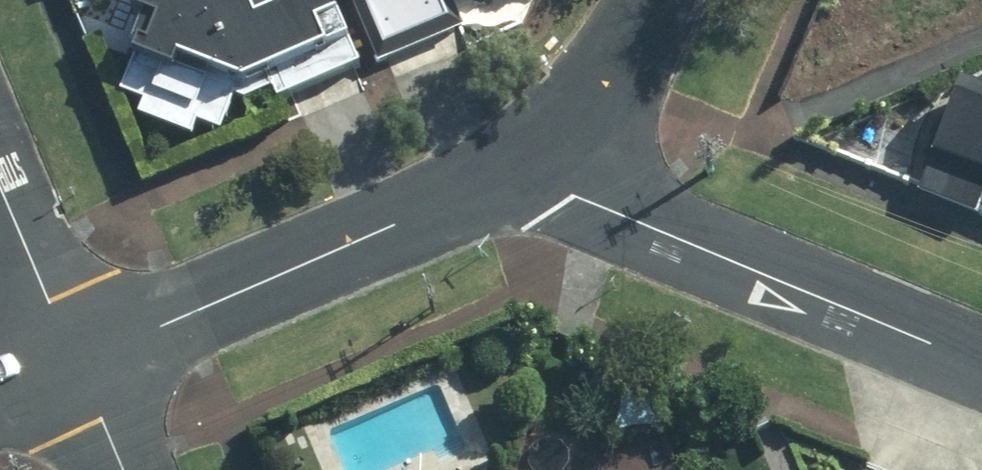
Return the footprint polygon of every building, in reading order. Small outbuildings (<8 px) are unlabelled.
[(129,53),(247,87),(329,53),(322,27),(340,21),(332,0),(146,0),(129,53)] [(918,192),(981,215),(981,104),(955,93),(918,192)]
